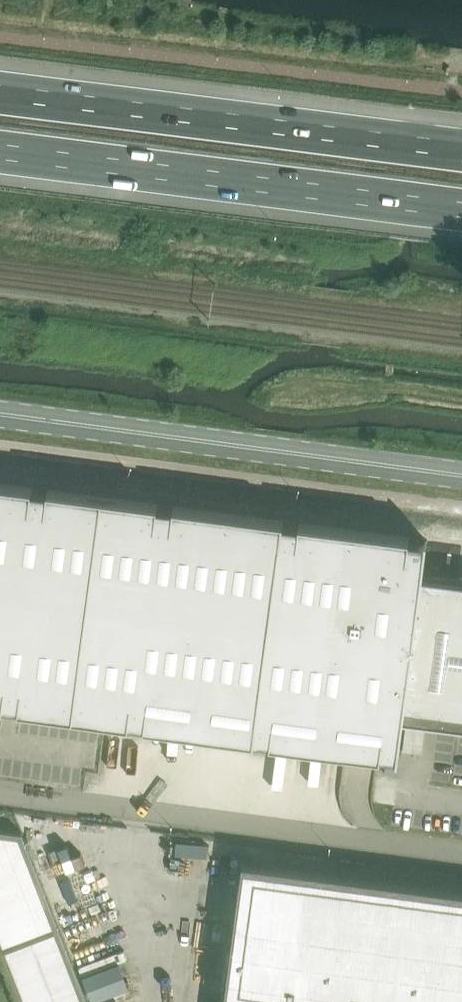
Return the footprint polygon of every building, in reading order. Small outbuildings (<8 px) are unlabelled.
[(377,755),(381,755),(381,753),(397,755),(397,757),(399,758),(404,721),(461,728),(461,581),(423,575),(428,538),(426,538),(425,540),(410,538),(410,536),(300,522),(300,524),(284,521),(284,520),(174,505),(174,507),(159,505),(159,503),(49,488),(48,490),(33,488),(33,486),(0,482),(0,705),(4,705),(4,703),(20,705),(20,707),(106,719),(130,722),(130,720),(146,722),(145,724),(256,739),(256,737),(271,739),(271,741),(377,755)] [(397,775),(398,766),(386,764),(385,773),(397,775)] [(0,829),(0,952),(19,1001),(89,1001),(58,925),(21,832),(0,829)] [(243,861),(225,1000),(224,1000),(224,1001),(461,1001),(461,890),(243,861)]
